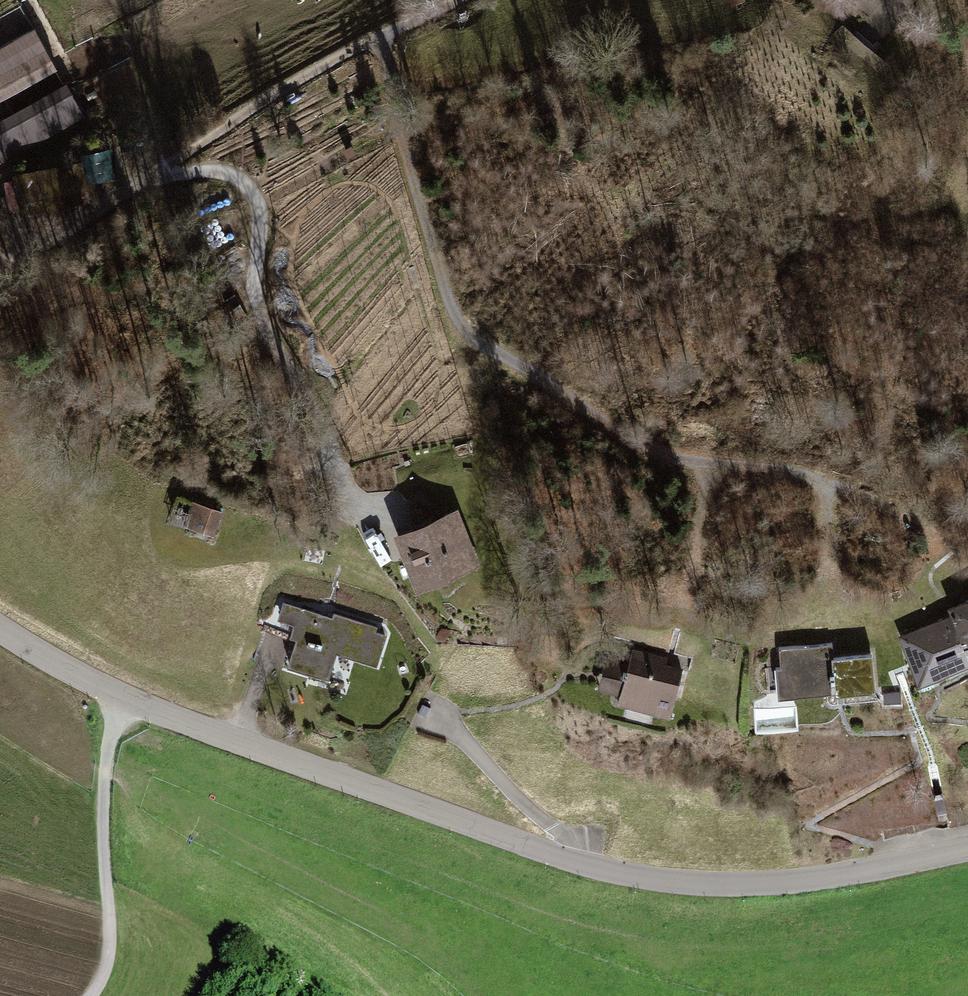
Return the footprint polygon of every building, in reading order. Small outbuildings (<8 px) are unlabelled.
[(886,63),(842,25),(829,41),(873,78),(886,63)] [(0,46),(0,99),(55,69),(33,28),(0,46)] [(65,83),(0,118),(0,162),(84,116),(65,83)] [(83,160),(14,168),(19,210),(88,202),(83,160)] [(223,511),(193,501),(184,527),(214,537),(223,511)] [(453,506),(389,529),(410,588),(474,564),(453,506)] [(894,632),(912,681),(967,661),(967,595),(945,603),(948,613),(894,632)] [(383,626),(278,597),(274,611),(292,616),(279,661),(326,674),(332,653),(373,664),(383,626)] [(828,640),(771,644),(774,695),(874,688),(872,650),(829,654),(828,640)] [(625,663),(601,655),(592,685),(615,692),(612,700),(665,715),(680,667),(660,661),(662,653),(631,644),(625,663)]
